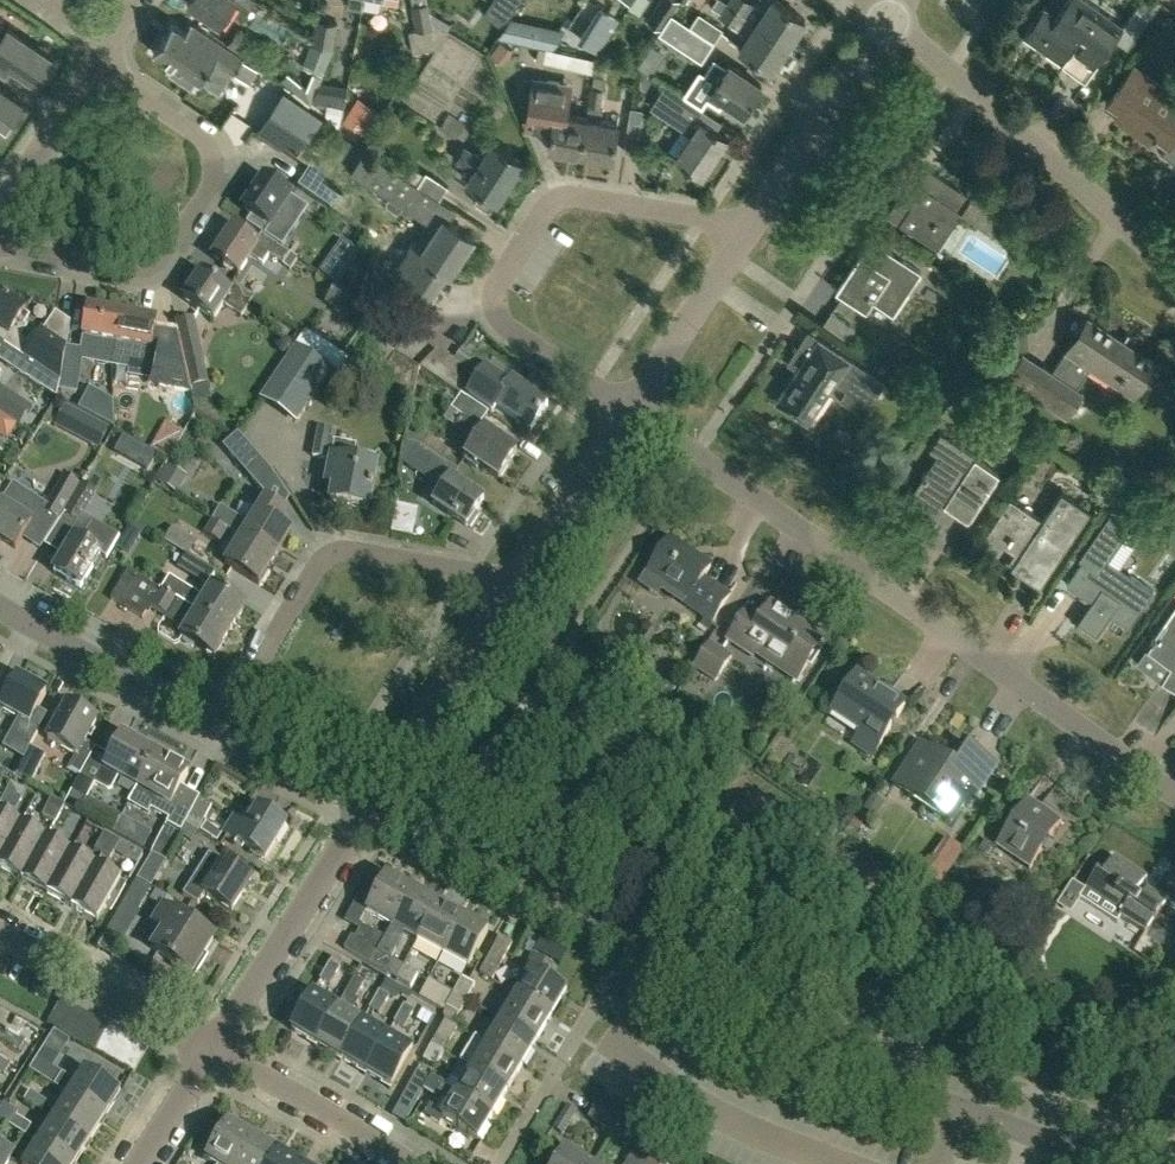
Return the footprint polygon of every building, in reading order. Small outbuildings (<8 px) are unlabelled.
[(220,20),(229,7),(245,18),(257,0),(190,0),(220,20)] [(648,19),(661,28),(680,0),(661,0),(648,19)] [(755,21),(789,43),(806,18),(778,0),(769,0),(763,9),(749,1),(742,12),(755,21)] [(1125,23),(1091,0),(1067,0),(1058,13),(1045,4),(1024,34),(1063,61),(1063,60),(1087,76),(1095,64),(1096,65),(1125,23)] [(1129,16),(1143,26),(1161,0),(1140,0),(1129,16)] [(432,20),(429,2),(411,5),(416,29),(409,30),(413,52),(435,48),(447,30),(432,20)] [(604,7),(598,15),(583,38),(598,49),(619,17),(604,7)] [(747,34),(739,47),(772,69),(789,43),(755,21),(742,12),(741,12),(733,24),(747,34)] [(699,13),(690,26),(690,27),(714,42),(723,28),(699,13)] [(714,42),(690,27),(690,26),(671,14),(659,32),(674,42),(673,43),(702,61),(714,42)] [(333,47),(338,22),(317,18),(312,42),(333,47)] [(173,23),(153,52),(176,67),(172,73),(191,86),(197,77),(201,80),(202,79),(219,91),(232,72),(234,73),(243,59),(244,58),(191,23),(185,31),(173,23)] [(506,23),(498,36),(553,48),(563,33),(527,25),(527,28),(506,23)] [(1,68),(4,70),(9,62),(37,80),(54,54),(24,34),(10,25),(0,39),(0,67),(1,68)] [(239,28),(228,43),(239,51),(256,62),(266,47),(239,28)] [(312,42),(301,68),(311,73),(321,77),(333,47),(312,42)] [(638,66),(649,73),(662,54),(651,46),(638,66)] [(547,47),(543,61),(592,72),(595,58),(547,47)] [(725,98),(745,111),(762,84),(730,63),(727,67),(713,58),(703,73),(699,70),(682,95),(701,108),(706,100),(719,108),(725,98)] [(243,59),(234,73),(248,82),(257,68),(243,59)] [(1174,137),(1174,91),(1135,63),(1108,102),(1132,118),(1128,125),(1150,140),(1154,134),(1170,145),(1174,137)] [(278,92),(290,80),(279,70),(268,82),(278,92)] [(581,153),(586,117),(567,114),(572,84),(532,77),(524,131),(551,135),(549,148),(581,153)] [(6,125),(24,99),(0,83),(0,121),(6,125)] [(682,95),(667,84),(654,104),(669,114),(667,117),(692,134),(677,156),(702,173),(728,135),(716,128),(721,121),(701,108),(682,95)] [(619,122),(599,119),(604,89),(591,87),(586,117),(581,153),(613,158),(619,122)] [(323,116),(284,90),(257,130),(296,156),(323,116)] [(628,120),(624,151),(642,154),(646,123),(628,120)] [(490,212),(522,162),(492,142),(482,157),(464,146),(456,159),(473,171),(467,180),(481,189),(473,201),(490,212)] [(418,185),(366,152),(352,173),(389,197),(386,201),(387,205),(396,211),(400,210),(403,206),(437,228),(421,252),(413,247),(397,270),(431,292),(445,271),(448,273),(472,237),(449,222),(457,211),(440,199),(418,185)] [(994,232),(1007,212),(974,190),(971,195),(921,161),(886,212),(938,247),(962,210),(994,232)] [(342,191),(311,170),(299,187),(330,208),(342,191)] [(427,172),(418,185),(440,199),(448,186),(427,172)] [(264,178),(244,208),(253,214),(248,222),(283,246),(299,222),(297,220),(305,208),(290,198),(291,196),(264,178)] [(212,255),(240,274),(252,257),(263,264),(270,255),(283,265),(291,254),(264,236),(260,242),(234,224),(212,255)] [(892,312),(920,270),(872,238),(838,288),(867,307),(872,298),(892,312)] [(322,273),(337,283),(346,271),(330,261),(322,273)] [(243,315),(255,297),(236,284),(231,291),(202,272),(185,297),(214,318),(225,303),(243,315)] [(60,379),(68,344),(67,343),(67,344),(42,328),(32,344),(19,336),(27,325),(23,323),(29,314),(25,312),(27,309),(0,291),(0,339),(60,379)] [(113,352),(117,353),(125,312),(89,304),(78,356),(111,363),(113,352)] [(822,325),(847,342),(856,328),(831,311),(822,325)] [(150,376),(156,348),(152,347),(157,319),(125,312),(117,353),(134,357),(131,372),(150,376)] [(1138,387),(1154,361),(1087,317),(1052,370),(1023,350),(1007,375),(1066,414),(1082,390),(1076,386),(1091,364),(1116,381),(1120,375),(1138,387)] [(252,335),(275,363),(293,348),(270,320),(252,335)] [(312,327),(304,337),(335,362),(343,351),(312,327)] [(841,399),(862,413),(884,380),(807,330),(793,351),(803,358),(775,401),(807,422),(828,391),(830,392),(837,382),(847,389),(841,399)] [(11,360),(12,360),(8,366),(26,377),(27,376),(57,396),(60,379),(0,339),(0,353),(11,360)] [(298,419),(332,368),(297,344),(263,396),(298,419)] [(420,367),(461,394),(467,397),(468,394),(480,376),(438,348),(420,367)] [(206,383),(199,349),(184,352),(191,387),(206,383)] [(158,383),(172,386),(171,388),(192,392),(191,387),(184,352),(177,353),(177,357),(164,354),(158,383)] [(531,429),(548,404),(512,380),(508,385),(485,369),(480,376),(468,394),(493,411),(496,406),(531,429)] [(0,387),(0,412),(1,412),(12,395),(0,387)] [(461,394),(444,418),(456,426),(455,427),(474,440),(464,455),(498,477),(517,450),(483,427),(483,429),(478,425),(485,410),(467,397),(461,394)] [(8,442),(19,427),(1,415),(0,415),(0,437),(8,442)] [(83,417),(75,432),(98,444),(105,430),(83,417)] [(330,440),(330,439),(332,430),(318,427),(312,455),(331,459),(326,483),(333,485),(330,501),(368,508),(377,465),(348,459),(351,445),(330,440)] [(239,433),(225,445),(262,488),(277,476),(239,433)] [(407,436),(402,461),(432,482),(442,488),(433,503),(466,525),(467,524),(471,526),(479,515),(475,512),(484,499),(452,478),(458,469),(421,445),(407,436)] [(968,518),(998,472),(976,457),(977,456),(948,437),(909,496),(947,521),(955,509),(968,518)] [(124,440),(115,457),(147,475),(157,458),(124,440)] [(65,513),(81,485),(64,475),(43,511),(60,521),(65,513)] [(1041,581),(1090,505),(1063,487),(1043,517),(1012,496),(989,530),(1020,551),(1013,563),(1041,581)] [(1115,496),(1124,502),(1130,493),(1121,487),(1115,496)] [(16,547),(42,507),(26,496),(14,488),(5,502),(3,501),(0,506),(0,539),(1,537),(16,547)] [(242,537),(275,558),(292,531),(278,523),(286,510),(267,498),(259,511),(258,510),(250,524),(236,516),(236,515),(222,506),(214,520),(228,529),(228,528),(242,537)] [(1085,558),(1069,580),(1085,591),(1086,589),(1094,595),(1076,620),(1079,622),(1081,618),(1098,630),(1112,610),(1130,623),(1155,587),(1111,556),(1134,523),(1114,509),(1081,555),(1085,558)] [(108,557),(121,535),(94,519),(82,540),(76,536),(55,571),(82,587),(102,553),(108,557)] [(220,541),(228,529),(214,520),(206,532),(220,541)] [(392,532),(410,536),(412,526),(394,522),(392,532)] [(187,553),(196,540),(174,526),(165,539),(187,553)] [(260,584),(275,558),(242,537),(226,563),(260,584)] [(683,603),(698,613),(705,617),(700,624),(708,630),(731,597),(702,577),(710,565),(670,538),(647,572),(686,598),(683,603)] [(178,566),(202,581),(211,568),(186,553),(178,566)] [(160,587),(159,589),(128,569),(111,598),(142,617),(150,604),(181,624),(183,621),(189,624),(182,636),(185,638),(183,642),(193,648),(195,644),(215,656),(230,631),(162,588),(160,587)] [(162,588),(230,631),(245,606),(212,586),(205,597),(169,575),(162,588)] [(1157,631),(1155,630),(1152,635),(1154,636),(1140,656),(1163,673),(1161,675),(1174,685),(1174,605),(1157,631)] [(798,674),(821,640),(770,606),(762,618),(748,608),(727,640),(752,656),(757,647),(798,674)] [(734,657),(710,641),(693,668),(716,683),(734,657)] [(856,673),(833,709),(862,728),(853,742),(872,755),(905,705),(856,673)] [(28,750),(32,746),(41,728),(30,722),(48,692),(19,676),(4,701),(1,707),(4,709),(20,718),(4,747),(24,759),(28,750)] [(1163,691),(1144,725),(1168,739),(1174,727),(1174,697),(1163,691)] [(85,740),(97,719),(84,712),(86,709),(85,704),(75,699),(71,700),(69,704),(68,703),(47,740),(76,755),(68,769),(79,776),(95,746),(85,740)] [(105,769),(99,779),(100,784),(108,788),(112,786),(118,776),(138,787),(157,753),(123,734),(104,769),(105,769)] [(980,791),(996,765),(969,747),(957,766),(921,743),(895,783),(951,820),(973,786),(980,791)] [(47,754),(32,746),(28,750),(24,759),(14,775),(30,784),(47,754)] [(138,787),(129,802),(148,812),(151,807),(171,818),(187,789),(181,786),(189,770),(175,763),(157,753),(138,787)] [(94,784),(79,776),(64,803),(72,808),(79,812),(94,784)] [(199,796),(187,819),(200,826),(212,803),(199,796)] [(43,813),(55,820),(64,803),(52,797),(43,813)] [(1030,867),(1062,820),(1027,797),(995,844),(1030,867)] [(266,858),(286,827),(258,809),(248,825),(236,818),(227,833),(266,858)] [(136,828),(151,835),(159,818),(144,810),(136,828)] [(21,824),(0,812),(0,862),(21,824)] [(181,829),(167,821),(151,851),(166,858),(181,829)] [(21,824),(0,862),(0,868),(22,880),(46,838),(21,824)] [(187,825),(181,835),(191,841),(194,837),(197,832),(187,825)] [(103,853),(112,837),(104,832),(95,849),(103,853)] [(120,841),(112,837),(103,853),(111,858),(120,841)] [(22,880),(47,894),(64,863),(70,852),(46,838),(22,880)] [(953,839),(925,879),(943,892),(972,852),(953,839)] [(96,866),(70,852),(64,863),(47,894),(73,908),(82,891),(96,866)] [(233,910),(252,880),(210,853),(184,894),(200,903),(206,893),(233,910)] [(1084,887),(1077,897),(1114,922),(1119,915),(1146,933),(1167,902),(1141,885),(1147,876),(1115,855),(1103,872),(1097,868),(1084,887)] [(122,880),(96,866),(82,891),(73,908),(98,922),(106,908),(111,910),(119,897),(114,894),(122,880)] [(395,922),(412,888),(387,874),(367,911),(393,925),(395,922)] [(137,880),(128,894),(145,904),(153,889),(137,880)] [(438,902),(412,888),(395,922),(393,925),(404,931),(418,939),(438,902)] [(418,939),(443,952),(463,916),(438,902),(418,939)] [(154,921),(164,928),(152,948),(193,974),(215,939),(164,906),(154,921)] [(469,966),(489,929),(463,916),(443,952),(469,966)] [(378,953),(378,951),(385,937),(362,925),(355,938),(352,936),(345,949),(372,964),(378,953)] [(385,937),(378,951),(391,958),(404,931),(393,925),(385,937)] [(500,936),(480,973),(493,980),(513,944),(500,936)] [(397,978),(404,966),(391,958),(378,951),(378,953),(372,964),(397,978)] [(528,976),(517,994),(552,1015),(568,990),(547,977),(554,966),(533,953),(522,972),(528,976)] [(330,963),(321,980),(330,986),(340,969),(330,963)] [(404,966),(397,978),(411,986),(418,974),(404,966)] [(342,1056),(363,1019),(352,1013),(359,1001),(355,999),(365,983),(355,977),(346,993),(339,1005),(318,1042),(342,1056)] [(455,991),(469,999),(476,985),(462,978),(455,991)] [(429,980),(422,992),(436,1000),(443,988),(429,980)] [(318,1042),(339,1005),(314,991),(293,1028),(318,1042)] [(379,991),(370,1008),(380,1014),(390,997),(379,991)] [(469,999),(455,991),(447,1006),(461,1014),(469,999)] [(502,1018),(537,1039),(552,1015),(517,994),(502,1018)] [(48,1022),(60,1029),(74,1005),(62,998),(48,1022)] [(60,1029),(72,1036),(86,1012),(74,1005),(60,1029)] [(405,1005),(395,1022),(405,1028),(415,1011),(405,1005)] [(86,1012),(72,1036),(86,1044),(100,1019),(86,1012)] [(537,1039),(502,1018),(487,1043),(523,1064),(537,1039)] [(112,1026),(100,1019),(86,1044),(98,1051),(112,1026)] [(342,1056),(367,1070),(388,1033),(363,1019),(342,1056)] [(432,1045),(442,1050),(447,1040),(450,1041),(458,1027),(445,1020),(432,1045)] [(45,1032),(25,1021),(19,1031),(38,1043),(45,1032)] [(98,1051),(110,1058),(124,1033),(112,1026),(98,1051)] [(26,1041),(9,1030),(3,1040),(20,1051),(26,1041)] [(110,1058),(123,1065),(137,1041),(124,1033),(110,1058)] [(413,1047),(388,1033),(367,1070),(392,1084),(413,1047)] [(472,1067),(508,1088),(523,1064),(487,1043),(486,1044),(475,1037),(469,1047),(468,1047),(460,1060),(460,1061),(472,1068),(472,1067)] [(134,1071),(148,1047),(137,1041),(123,1065),(134,1071)] [(444,1052),(442,1050),(432,1045),(424,1059),(436,1066),(444,1052)] [(122,1091),(86,1068),(77,1082),(38,1057),(30,1070),(69,1095),(70,1092),(107,1116),(122,1091)] [(0,1058),(0,1071),(5,1075),(11,1065),(0,1058)] [(472,1067),(472,1068),(458,1092),(493,1113),(508,1088),(472,1067)] [(418,1071),(404,1096),(417,1103),(430,1077),(418,1071)] [(450,1104),(442,1117),(478,1138),(493,1113),(458,1092),(457,1093),(442,1084),(436,1096),(450,1104)] [(48,1102),(31,1091),(25,1101),(41,1112),(48,1102)] [(91,1139),(107,1116),(70,1092),(69,1095),(55,1116),(91,1139)] [(590,1117),(614,1132),(622,1120),(598,1105),(590,1117)] [(32,1126),(15,1115),(9,1125),(26,1135),(32,1126)] [(55,1116),(39,1141),(75,1163),(76,1163),(91,1139),(55,1116)] [(254,1135),(228,1120),(206,1157),(218,1163),(237,1163),(254,1135)] [(278,1149),(254,1135),(237,1163),(269,1163),(278,1149)] [(0,1139),(0,1163),(8,1163),(18,1149),(1,1138),(0,1139)] [(39,1141),(24,1163),(75,1163),(39,1141)] [(650,1153),(638,1145),(626,1163),(643,1163),(650,1153)] [(565,1148),(555,1163),(591,1163),(565,1148)] [(303,1163),(278,1149),(269,1163),(302,1163),(303,1163)] [(650,1153),(643,1163),(663,1163),(664,1162),(650,1153)]
